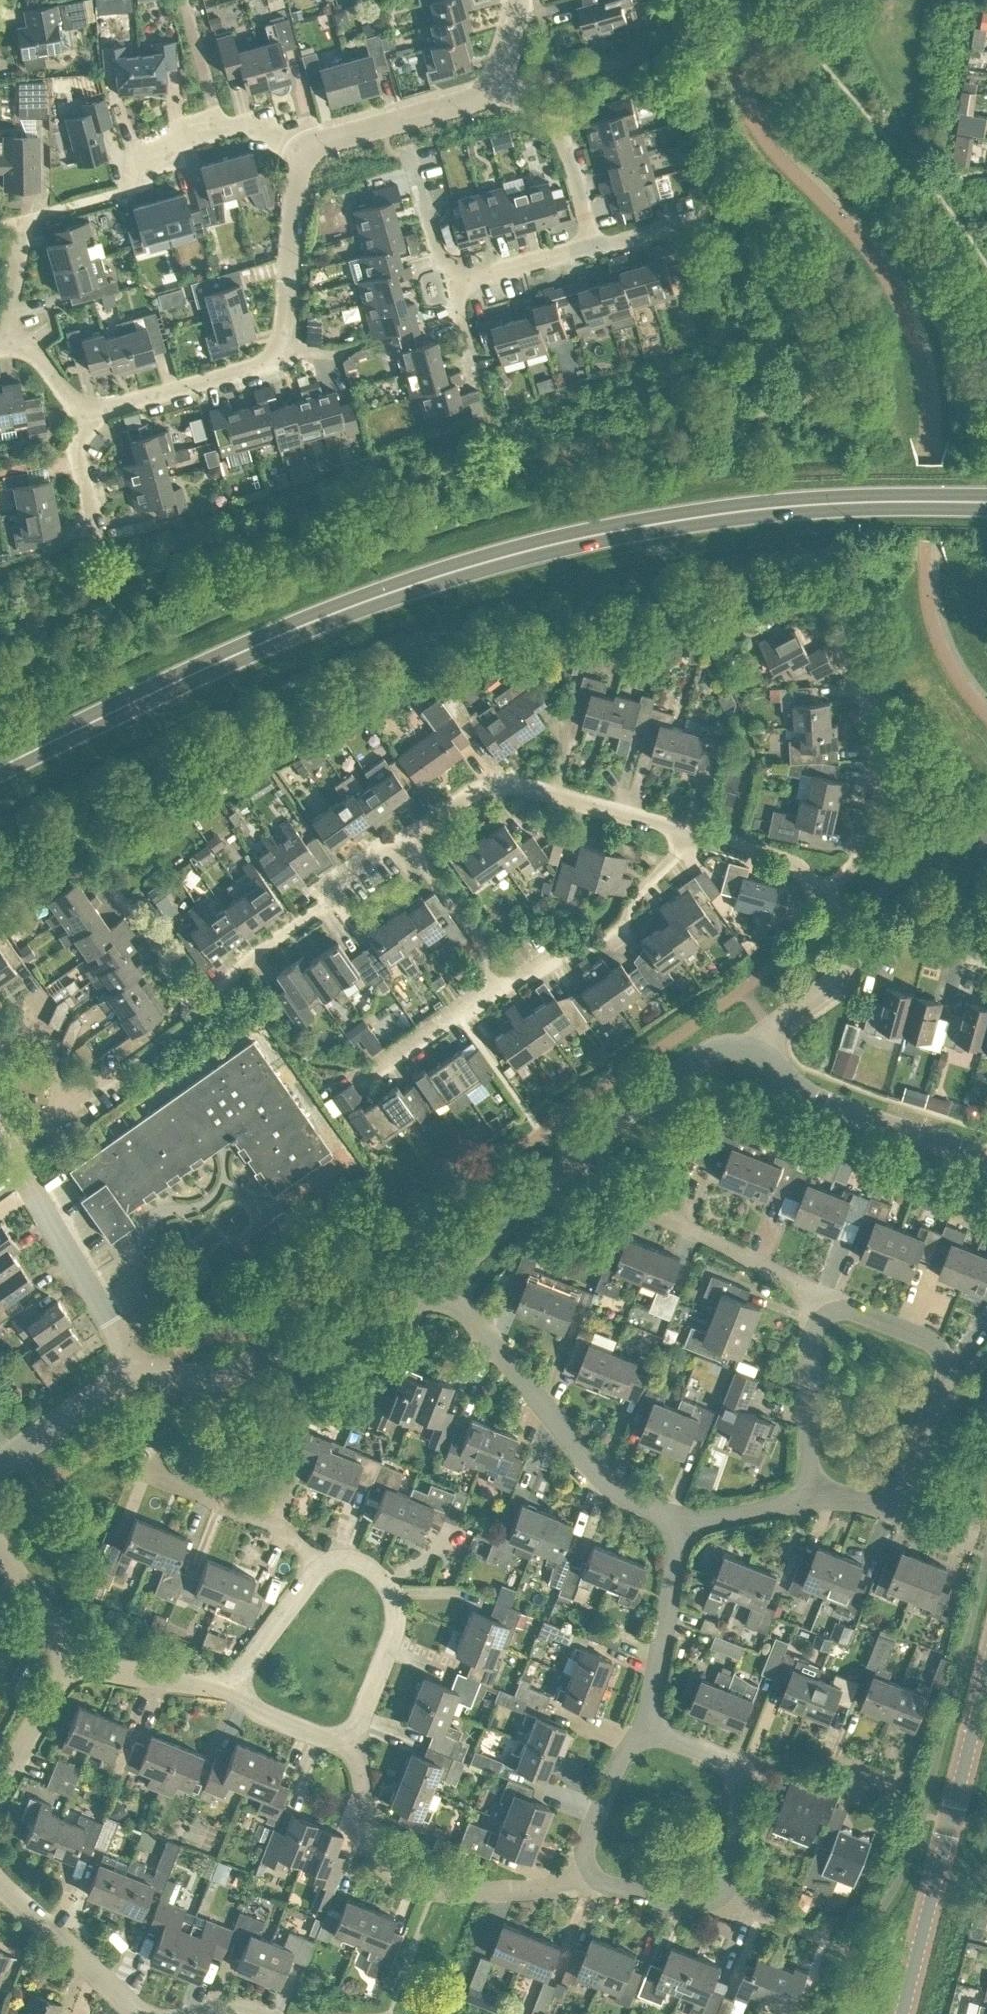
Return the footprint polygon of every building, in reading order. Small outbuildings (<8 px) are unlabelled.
[(86,22),(82,0),(27,10),(30,24),(17,27),(22,56),(23,56),(25,67),(44,63),(42,53),(57,50),(54,28),(86,22)] [(282,0),(266,0),(269,10),(283,6),(282,0)] [(373,1),(375,11),(383,9),(381,0),(375,0),(373,1)] [(434,21),(434,22),(466,13),(464,8),(470,6),(468,0),(418,0),(419,4),(429,1),(434,21)] [(579,7),(586,32),(598,28),(600,37),(612,34),(610,25),(626,21),(621,4),(633,1),(633,0),(604,0),(579,7)] [(302,17),(299,9),(291,11),(293,19),(302,17)] [(347,16),(345,10),(333,14),(334,20),(347,16)] [(429,23),(435,43),(435,44),(466,35),(465,30),(470,29),(466,13),(434,22),(434,21),(429,23)] [(223,26),(219,15),(208,18),(211,29),(223,26)] [(256,45),(267,84),(268,84),(270,88),(273,91),(277,93),(281,93),(285,91),(288,87),(289,83),(288,78),(289,78),(281,49),(294,45),(286,17),(263,24),(268,42),(256,45)] [(246,90),(267,84),(256,45),(236,51),(231,33),(215,37),(226,74),(240,70),(246,90)] [(368,54),(343,61),(353,95),(378,88),(372,64),(385,61),(377,33),(364,37),(368,54)] [(394,45),(390,34),(379,37),(382,48),(394,45)] [(435,44),(435,43),(429,45),(435,67),(424,69),(428,82),(454,74),(451,62),(467,58),(465,52),(471,51),(466,35),(435,44)] [(152,53),(137,54),(140,92),(165,90),(163,66),(175,65),(173,40),(151,42),(152,53)] [(140,92),(137,54),(125,56),(124,44),(102,46),(104,72),(116,71),(118,94),(140,92)] [(312,46),(299,49),(301,54),(314,51),(312,46)] [(353,95),(343,61),(319,67),(314,51),(301,54),(308,82),(322,78),(328,102),(353,95)] [(18,87),(18,116),(45,116),(44,86),(18,87)] [(586,123),(592,145),(630,135),(630,134),(628,127),(638,124),(631,96),(604,104),(607,117),(586,123)] [(97,126),(110,123),(103,98),(81,104),(85,116),(67,121),(77,161),(105,153),(97,126)] [(962,111),(958,132),(971,134),(974,114),(962,111)] [(607,151),(611,164),(648,154),(642,131),(630,134),(630,135),(592,145),(591,145),(594,155),(607,151)] [(4,170),(5,182),(37,181),(37,135),(4,136),(4,153),(0,153),(0,171),(4,170)] [(966,152),(968,140),(957,138),(955,151),(966,152)] [(257,175),(250,151),(224,158),(234,192),(246,189),(257,206),(272,202),(273,188),(269,172),(257,175)] [(602,191),(617,187),(617,186),(654,176),(648,154),(611,164),(614,177),(600,181),(602,191)] [(234,192),(224,158),(200,165),(206,189),(195,192),(203,221),(214,218),(214,221),(224,219),(221,196),(234,192)] [(617,186),(617,187),(620,199),(611,201),(613,211),(616,210),(619,222),(646,214),(643,203),(660,198),(654,176),(617,186)] [(547,181),(524,187),(535,225),(547,221),(550,231),(560,228),(559,225),(571,222),(563,195),(552,198),(547,181)] [(353,210),(359,233),(396,222),(393,209),(402,206),(396,183),(369,191),(373,204),(353,210)] [(478,192),(488,230),(502,226),(507,247),(517,244),(502,193),(503,193),(501,186),(478,192)] [(524,187),(503,193),(502,193),(517,244),(526,241),(522,228),(535,225),(524,187)] [(183,192),(157,199),(167,234),(192,227),(194,236),(206,232),(199,209),(188,212),(183,192)] [(476,233),(488,230),(478,192),(456,198),(461,216),(450,219),(457,246),(469,243),(469,245),(479,243),(476,233)] [(167,234),(157,199),(133,206),(138,226),(127,229),(136,261),(148,258),(143,241),(167,234)] [(46,244),(53,268),(88,259),(84,245),(93,243),(87,221),(53,230),(56,241),(46,244)] [(359,233),(365,253),(365,254),(416,240),(413,230),(400,234),(396,222),(359,233)] [(401,267),(398,255),(418,249),(416,240),(365,254),(365,253),(357,255),(358,256),(348,259),(354,281),(356,280),(356,279),(364,277),(364,278),(401,267)] [(656,259),(643,263),(654,300),(676,294),(670,273),(682,270),(674,243),(663,246),(662,243),(652,246),(656,259)] [(627,253),(617,256),(631,307),(632,306),(654,300),(643,263),(631,266),(627,253)] [(107,280),(100,256),(88,260),(88,259),(53,268),(60,294),(80,288),(83,299),(107,293),(103,281),(107,280)] [(614,279),(601,283),(611,320),(614,329),(637,322),(632,306),(631,307),(617,256),(608,258),(614,279)] [(356,280),(363,303),(400,292),(396,279),(411,275),(408,265),(401,267),(364,278),(364,277),(356,279),(356,280)] [(207,303),(211,317),(246,308),(239,282),(222,287),(218,274),(190,282),(196,306),(207,303)] [(577,282),(565,285),(572,312),(573,312),(580,336),(591,332),(590,326),(611,320),(601,283),(589,286),(586,276),(576,279),(577,282)] [(319,290),(310,282),(309,293),(319,290)] [(158,290),(161,303),(184,298),(182,285),(158,290)] [(547,302),(535,305),(545,343),(546,343),(567,336),(562,315),(572,312),(565,285),(554,288),(553,286),(543,288),(547,302)] [(101,295),(104,306),(115,303),(112,291),(101,295)] [(400,292),(363,303),(372,336),(416,323),(413,312),(416,311),(413,301),(404,304),(400,292)] [(682,298),(685,307),(694,305),(692,296),(682,298)] [(545,343),(535,305),(534,299),(524,302),(527,315),(514,319),(525,356),(522,357),(525,366),(531,364),(529,355),(548,350),(546,343),(545,343)] [(246,308),(211,317),(215,332),(204,335),(210,357),(239,349),(236,337),(253,332),(246,308)] [(120,321),(133,369),(155,362),(153,352),(164,349),(154,311),(120,320),(120,321)] [(525,356),(514,319),(502,322),(499,313),(490,315),(490,318),(479,321),(486,348),(498,345),(503,363),(522,357),(525,356)] [(113,335),(103,337),(112,369),(117,368),(118,373),(133,369),(120,321),(115,322),(113,335)] [(103,337),(102,332),(80,338),(77,327),(65,331),(73,357),(84,354),(89,370),(95,368),(96,373),(112,369),(103,337)] [(398,356),(403,372),(440,361),(434,339),(422,343),(419,331),(388,340),(393,357),(398,356)] [(369,345),(361,347),(364,357),(371,354),(369,345)] [(409,395),(417,393),(454,382),(460,380),(457,371),(444,374),(440,361),(403,372),(409,395)] [(14,428),(26,425),(28,437),(46,434),(39,396),(23,399),(19,380),(0,384),(2,390),(0,390),(0,430),(1,438),(15,435),(14,428)] [(317,380),(307,383),(322,434),(343,427),(345,433),(358,430),(350,402),(338,406),(334,389),(321,393),(317,380)] [(454,382),(417,393),(423,414),(468,402),(472,417),(484,413),(477,389),(457,394),(454,382)] [(302,398),(289,402),(300,440),(322,434),(307,383),(299,385),(302,398)] [(361,394),(358,384),(350,386),(353,396),(361,394)] [(271,385),(262,387),(276,438),(276,439),(278,446),(300,440),(289,402),(277,405),(271,385)] [(256,403),(243,407),(254,445),(276,439),(276,438),(262,387),(253,390),(256,403)] [(254,445),(243,407),(231,410),(228,400),(219,403),(219,406),(208,409),(215,436),(216,436),(221,454),(254,445)] [(137,412),(123,416),(126,427),(141,423),(137,412)] [(132,449),(135,461),(173,451),(173,450),(167,428),(149,433),(146,422),(141,423),(126,427),(119,429),(122,441),(120,441),(122,451),(132,449)] [(123,464),(130,486),(167,476),(164,464),(189,456),(186,446),(173,450),(173,451),(135,461),(123,464)] [(325,469),(322,458),(310,462),(314,473),(325,469)] [(218,476),(219,470),(215,465),(208,467),(207,473),(212,477),(218,476)] [(285,470),(276,473),(279,484),(288,482),(285,470)] [(13,485),(18,511),(53,504),(48,478),(29,482),(26,471),(2,475),(4,487),(13,485)] [(167,476),(130,486),(136,509),(156,503),(159,515),(186,507),(180,486),(171,489),(167,476)] [(53,504),(18,511),(20,523),(12,525),(16,549),(41,544),(39,533),(58,529),(53,504)] [(759,633),(766,630),(757,612),(750,616),(759,633)] [(759,641),(775,672),(788,665),(794,675),(810,666),(812,670),(821,674),(835,667),(823,645),(808,653),(795,628),(776,638),(774,633),(759,641)] [(578,672),(583,653),(572,650),(567,669),(578,672)] [(650,675),(660,678),(663,667),(653,664),(650,675)] [(500,706),(496,709),(511,728),(520,742),(544,725),(533,708),(544,700),(520,667),(508,675),(512,682),(505,688),(493,697),(500,706)] [(500,682),(492,671),(478,680),(486,692),(500,682)] [(699,681),(708,688),(715,678),(706,671),(699,681)] [(606,733),(607,728),(615,697),(604,694),(608,680),(584,674),(576,704),(587,708),(582,726),(606,733)] [(795,726),(801,725),(832,723),(830,700),(812,701),(811,685),(780,686),(781,708),(794,707),(795,726)] [(438,697),(437,697),(458,726),(468,718),(496,758),(520,742),(511,728),(496,709),(482,719),(474,709),(469,713),(454,691),(440,701),(438,697)] [(645,730),(652,706),(655,697),(643,693),(641,700),(616,693),(615,697),(607,728),(621,732),(616,750),(628,753),(633,734),(632,734),(634,727),(645,730)] [(397,756),(414,780),(417,785),(462,753),(457,748),(468,740),(458,726),(437,697),(421,709),(435,728),(397,755),(397,756)] [(651,757),(673,763),(683,728),(671,725),(674,713),(652,706),(645,730),(658,734),(651,757)] [(683,728),(673,763),(673,765),(696,771),(697,765),(705,767),(712,742),(723,745),(729,725),(717,721),(715,726),(701,722),(698,732),(683,728)] [(790,762),(809,761),(815,760),(815,748),(838,746),(837,722),(832,723),(801,725),(802,738),(789,738),(790,762)] [(390,770),(372,783),(393,812),(412,799),(404,787),(414,780),(397,756),(386,764),(390,770)] [(813,774),(808,797),(838,805),(843,806),(848,781),(837,778),(840,764),(823,760),(815,760),(809,761),(806,773),(813,774)] [(295,766),(302,776),(308,772),(301,762),(295,766)] [(350,773),(342,779),(369,819),(374,825),(393,812),(372,783),(362,790),(350,773)] [(342,797),(331,804),(349,830),(355,838),(362,833),(357,827),(369,819),(342,779),(333,785),(342,797)] [(768,834),(769,834),(797,840),(801,823),(833,829),(838,805),(808,797),(801,796),(797,813),(774,808),(768,834)] [(349,830),(331,804),(310,819),(331,849),(345,839),(342,835),(349,830)] [(227,814),(234,824),(241,819),(234,810),(227,814)] [(287,834),(276,842),(299,875),(312,867),(316,873),(332,861),(314,836),(304,843),(287,818),(279,824),(287,834)] [(503,823),(485,836),(502,863),(505,867),(514,861),(524,874),(547,858),(532,836),(518,845),(503,823)] [(304,881),(299,875),(276,842),(268,831),(260,837),(268,848),(257,856),(280,889),(293,880),(297,886),(304,881)] [(502,863),(485,836),(483,834),(458,851),(459,853),(450,859),(471,890),(482,883),(479,879),(502,863)] [(209,843),(214,850),(224,843),(219,836),(209,843)] [(612,851),(602,848),(592,884),(625,893),(629,877),(619,874),(624,856),(638,860),(641,847),(615,839),(612,851)] [(592,884),(602,848),(579,842),(572,869),(560,865),(552,892),(570,896),(574,879),(592,884)] [(206,845),(195,852),(202,863),(213,855),(206,845)] [(246,872),(234,880),(261,919),(265,925),(273,919),(269,914),(281,905),(249,859),(241,865),(246,872)] [(732,906),(767,916),(776,885),(745,876),(747,866),(727,860),(719,890),(735,895),(732,906)] [(173,874),(148,891),(166,918),(177,910),(166,894),(180,884),(173,874)] [(51,925),(60,919),(88,898),(80,886),(86,882),(81,875),(47,899),(54,910),(45,917),(51,925)] [(681,893),(668,901),(692,934),(702,927),(710,938),(718,932),(698,904),(708,897),(693,875),(676,887),(681,893)] [(234,898),(223,906),(246,938),(254,933),(250,927),(261,919),(234,880),(226,885),(234,898)] [(543,880),(540,890),(548,892),(551,882),(543,880)] [(420,895),(403,906),(422,934),(426,940),(443,928),(456,946),(466,939),(433,892),(423,899),(420,895)] [(64,944),(74,937),(101,917),(93,905),(99,900),(94,894),(88,898),(60,919),(67,929),(58,935),(64,944)] [(204,897),(196,903),(227,947),(237,940),(242,946),(248,941),(246,938),(223,906),(214,912),(204,897)] [(668,920),(658,927),(678,954),(697,941),(692,934),(668,901),(667,899),(658,906),(668,920)] [(396,911),(384,920),(411,957),(419,951),(412,941),(422,934),(403,906),(399,900),(392,905),(396,911)] [(227,947),(196,903),(188,909),(198,924),(190,929),(185,923),(175,930),(197,962),(207,955),(214,965),(221,961),(216,954),(227,947)] [(87,956),(93,951),(128,926),(122,917),(108,927),(101,917),(74,937),(87,956)] [(411,957),(384,920),(365,933),(386,963),(395,956),(410,978),(420,970),(411,957)] [(20,933),(15,924),(8,929),(13,938),(20,933)] [(90,978),(126,953),(134,947),(127,936),(133,932),(128,926),(93,951),(99,959),(84,970),(90,978)] [(649,955),(636,965),(654,990),(672,977),(665,967),(679,956),(678,954),(658,927),(639,940),(649,955)] [(17,973),(12,967),(22,960),(1,931),(0,932),(0,985),(17,973)] [(742,947),(732,934),(722,941),(731,955),(742,947)] [(337,941),(318,955),(339,984),(350,976),(358,987),(365,982),(374,983),(375,982),(382,978),(375,967),(362,977),(337,941)] [(18,948),(26,960),(34,954),(26,943),(18,948)] [(105,980),(112,990),(133,976),(146,967),(141,960),(135,965),(126,953),(90,978),(96,986),(105,980)] [(302,955),(294,960),(320,998),(331,990),(340,1003),(348,997),(339,984),(318,955),(307,962),(302,955)] [(601,957),(590,964),(620,1006),(640,992),(644,997),(654,990),(636,965),(626,972),(619,962),(609,969),(601,957)] [(320,998),(294,960),(275,974),(282,984),(272,990),(297,1025),(314,1013),(309,1006),(320,998)] [(578,989),(568,996),(585,1019),(594,1012),(600,1020),(620,1006),(590,964),(580,971),(589,983),(579,990),(578,989)] [(440,974),(429,981),(434,988),(444,981),(440,974)] [(112,1003),(120,1015),(152,993),(155,992),(149,983),(142,988),(133,976),(112,990),(98,1000),(104,1009),(112,1003)] [(73,979),(65,984),(70,992),(78,987),(73,979)] [(532,1010),(551,1038),(552,1039),(573,1024),(578,1031),(588,1024),(584,1019),(585,1019),(568,996),(567,994),(557,1001),(542,980),(534,986),(544,1001),(532,1010)] [(889,1027),(904,1031),(914,995),(887,987),(884,1000),(872,997),(863,1029),(886,1035),(889,1027)] [(152,993),(120,1015),(118,1016),(130,1033),(110,1047),(117,1058),(154,1032),(147,1022),(164,1010),(152,993)] [(918,1044),(941,1050),(952,1010),(951,1010),(949,1018),(938,1015),(941,1002),(914,995),(904,1031),(921,1035),(918,1044)] [(47,1023),(57,1028),(68,1003),(64,997),(56,1002),(47,1023)] [(984,1044),(986,1032),(986,1007),(967,1001),(963,1014),(952,1010),(941,1050),(943,1042),(965,1049),(968,1040),(984,1044)] [(503,1009),(509,1018),(533,1051),(551,1038),(532,1010),(522,1016),(512,1003),(503,1009)] [(59,1041),(70,1046),(81,1022),(77,1015),(69,1020),(59,1041)] [(406,1016),(397,1022),(402,1029),(410,1023),(406,1016)] [(533,1051),(509,1018),(502,1023),(506,1028),(493,1037),(521,1077),(530,1071),(522,1059),(533,1051)] [(370,1048),(380,1039),(365,1022),(355,1031),(370,1048)] [(271,1194),(331,1152),(252,1039),(69,1169),(85,1193),(79,1197),(109,1239),(133,1221),(126,1211),(229,1138),(230,1140),(232,1139),(271,1194)] [(493,1072),(476,1047),(465,1055),(460,1048),(443,1060),(464,1090),(470,1099),(473,1103),(489,1092),(481,1081),(493,1072)] [(861,1053),(842,1048),(835,1070),(853,1077),(861,1053)] [(464,1090),(443,1060),(426,1072),(423,1067),(411,1076),(428,1099),(433,1107),(445,1099),(447,1103),(453,1111),(470,1099),(464,1090)] [(510,1065),(502,1070),(507,1077),(515,1072),(510,1065)] [(331,1096),(341,1110),(360,1097),(350,1082),(331,1096)] [(396,1084),(379,1097),(400,1127),(416,1115),(417,1117),(429,1109),(412,1084),(401,1091),(396,1084)] [(925,1105),(929,1093),(918,1089),(914,1102),(925,1105)] [(937,1109),(941,1097),(930,1094),(926,1105),(937,1109)] [(400,1127),(379,1097),(362,1108),(359,1104),(347,1112),(364,1136),(375,1128),(387,1145),(402,1135),(398,1129),(400,1127)] [(502,1124),(496,1114),(485,1120),(492,1130),(502,1124)] [(719,1178),(744,1188),(760,1147),(723,1133),(710,1167),(722,1172),(719,1178)] [(466,1134),(456,1141),(463,1152),(473,1144),(466,1134)] [(703,1138),(695,1158),(708,1164),(716,1144),(703,1138)] [(463,1152),(456,1141),(443,1151),(450,1161),(463,1152)] [(786,1193),(795,1168),(797,1162),(777,1154),(774,1161),(758,1155),(761,1148),(760,1147),(744,1188),(769,1198),(772,1192),(784,1196),(786,1193)] [(834,1180),(843,1157),(831,1153),(822,1176),(834,1180)] [(795,1217),(816,1225),(830,1190),(818,1185),(820,1178),(795,1168),(786,1193),(802,1199),(795,1217)] [(843,1216),(860,1223),(870,1197),(845,1187),(842,1195),(830,1190),(816,1225),(837,1234),(843,1216)] [(862,1256),(886,1266),(901,1228),(885,1222),(892,1203),(871,1195),(870,1197),(860,1223),(855,1236),(868,1241),(862,1256)] [(290,1204),(246,1235),(258,1251),(301,1220),(296,1212),(290,1204)] [(13,1240),(0,1222),(0,1248),(13,1240)] [(929,1265),(933,1254),(942,1232),(921,1223),(917,1235),(901,1228),(886,1266),(910,1275),(916,1260),(929,1265)] [(939,1274),(963,1284),(977,1250),(961,1244),(966,1231),(946,1223),(942,1232),(933,1254),(945,1259),(939,1274)] [(625,1273),(642,1280),(655,1247),(629,1236),(616,1268),(605,1264),(596,1288),(616,1296),(625,1273)] [(18,1263),(11,1253),(18,1248),(13,1240),(0,1248),(0,1277),(18,1263)] [(655,1247),(642,1280),(659,1286),(649,1309),(670,1317),(679,1293),(668,1289),(681,1257),(655,1247)] [(963,1284),(986,1293),(986,1254),(977,1250),(963,1284)] [(516,1310),(540,1320),(553,1286),(539,1281),(543,1271),(533,1268),(537,1258),(524,1253),(508,1292),(521,1297),(516,1310)] [(239,1258),(228,1266),(232,1271),(243,1263),(239,1258)] [(0,1277),(0,1320),(22,1304),(15,1295),(32,1282),(18,1263),(0,1277)] [(720,1300),(713,1315),(751,1330),(761,1306),(745,1299),(749,1288),(712,1274),(704,1293),(720,1300)] [(553,1286),(540,1320),(564,1329),(569,1316),(582,1321),(594,1292),(557,1277),(553,1286)] [(30,1328),(38,1341),(66,1322),(71,1319),(57,1300),(39,1312),(32,1302),(10,1318),(22,1334),(30,1328)] [(751,1330),(713,1315),(707,1330),(692,1324),(684,1344),(722,1359),(726,1348),(742,1354),(751,1330)] [(66,1322),(38,1341),(35,1343),(42,1353),(30,1362),(46,1383),(67,1368),(60,1358),(80,1343),(66,1322)] [(574,1379),(599,1389),(614,1351),(591,1342),(592,1337),(578,1332),(566,1364),(579,1369),(574,1379)] [(614,1351),(599,1389),(623,1399),(624,1395),(637,1400),(653,1361),(639,1355),(637,1360),(614,1351)] [(388,1412),(410,1421),(428,1376),(427,1375),(426,1377),(419,1374),(420,1372),(405,1367),(402,1374),(392,1398),(378,1392),(367,1421),(382,1427),(388,1412)] [(746,1409),(758,1378),(736,1369),(715,1422),(732,1429),(729,1438),(745,1444),(741,1455),(760,1462),(764,1451),(759,1449),(766,1432),(771,1434),(776,1420),(746,1409)] [(428,1376),(410,1421),(411,1421),(413,1414),(435,1422),(429,1437),(444,1443),(455,1414),(441,1409),(450,1385),(428,1376)] [(640,1437),(663,1445),(677,1408),(663,1402),(667,1391),(649,1384),(636,1417),(647,1421),(640,1437)] [(677,1408),(663,1445),(684,1454),(691,1439),(702,1443),(715,1410),(696,1402),(691,1414),(677,1408)] [(462,1459),(478,1465),(493,1427),(470,1418),(463,1436),(453,1432),(441,1462),(458,1469),(462,1459)] [(493,1427),(478,1465),(494,1471),(490,1482),(507,1489),(520,1458),(509,1454),(516,1436),(493,1427)] [(304,1480),(325,1488),(339,1452),(328,1448),(330,1440),(305,1430),(292,1463),(309,1469),(304,1480)] [(353,1479),(369,1485),(379,1462),(379,1460),(354,1450),(351,1457),(339,1452),(325,1488),(346,1496),(353,1479)] [(371,1519),(395,1528),(412,1486),(408,1495),(395,1490),(402,1471),(379,1462),(369,1485),(363,1501),(376,1506),(371,1519)] [(698,1478),(696,1484),(707,1488),(710,1482),(698,1478)] [(412,1486),(395,1528),(419,1538),(424,1525),(438,1530),(443,1518),(455,1523),(467,1491),(454,1486),(452,1491),(430,1482),(426,1491),(412,1486)] [(528,1556),(532,1547),(546,1513),(521,1503),(509,1533),(497,1528),(485,1557),(497,1562),(505,1547),(528,1556)] [(547,1582),(559,1587),(569,1562),(571,1557),(559,1552),(571,1523),(546,1513),(532,1547),(554,1556),(547,1582)] [(131,1552),(147,1559),(160,1527),(134,1516),(122,1547),(111,1543),(101,1567),(122,1575),(131,1552)] [(174,1600),(176,1595),(186,1572),(185,1572),(174,1568),(186,1537),(160,1527),(147,1559),(164,1565),(153,1592),(174,1600)] [(490,1541),(493,1533),(478,1527),(474,1535),(490,1541)] [(94,1558),(103,1562),(111,1543),(102,1539),(94,1558)] [(591,1578),(605,1584),(617,1554),(592,1544),(582,1568),(569,1562),(559,1587),(557,1592),(571,1598),(577,1583),(588,1587),(591,1578)] [(812,1586),(826,1591),(841,1554),(819,1546),(813,1561),(802,1557),(788,1590),(807,1597),(812,1586)] [(897,1590),(911,1595),(925,1558),(903,1549),(897,1565),(886,1560),(874,1590),(894,1597),(897,1590)] [(724,1591),(738,1597),(751,1563),(725,1553),(704,1607),(716,1611),(724,1591)] [(617,1554),(605,1584),(619,1590),(616,1598),(628,1603),(643,1564),(617,1554)] [(841,1554),(826,1591),(840,1597),(835,1608),(854,1616),(867,1583),(856,1578),(863,1563),(841,1554)] [(202,1595),(217,1601),(230,1567),(206,1558),(201,1571),(188,1566),(185,1572),(186,1572),(176,1595),(199,1604),(202,1595)] [(925,1558),(911,1595),(924,1600),(921,1608),(940,1616),(952,1586),(941,1582),(947,1566),(925,1558)] [(751,1563),(738,1597),(753,1602),(745,1623),(767,1631),(776,1608),(766,1603),(777,1573),(751,1563)] [(230,1567),(217,1601),(231,1606),(228,1616),(250,1625),(259,1603),(246,1598),(254,1577),(230,1567)] [(471,1609),(462,1630),(498,1644),(502,1633),(510,1636),(514,1624),(522,1627),(525,1619),(530,1620),(532,1616),(519,1611),(520,1610),(494,1600),(488,1616),(471,1609)] [(149,1625),(161,1629),(165,1617),(154,1613),(149,1625)] [(701,1627),(716,1633),(722,1636),(727,1624),(705,1615),(701,1627)] [(547,1634),(569,1643),(574,1631),(542,1619),(536,1636),(545,1639),(547,1634)] [(848,1642),(854,1627),(836,1620),(830,1635),(848,1642)] [(201,1643),(221,1650),(226,1636),(206,1629),(201,1643)] [(498,1644),(462,1630),(454,1651),(472,1658),(465,1674),(491,1684),(501,1659),(493,1656),(498,1644)] [(834,1638),(817,1632),(812,1643),(829,1650),(834,1638)] [(722,1636),(716,1633),(711,1645),(740,1657),(745,1645),(722,1636)] [(884,1712),(889,1715),(902,1683),(888,1678),(892,1668),(885,1666),(896,1639),(879,1633),(867,1664),(877,1668),(862,1704),(869,1707),(870,1713),(879,1716),(884,1712)] [(765,1666),(777,1671),(785,1652),(789,1641),(777,1637),(765,1666)] [(577,1658),(571,1673),(600,1685),(610,1659),(573,1644),(569,1655),(577,1658)] [(781,1700),(805,1709),(818,1676),(804,1670),(808,1661),(785,1652),(777,1671),(773,1682),(786,1687),(781,1700)] [(932,1681),(943,1686),(946,1679),(951,1658),(942,1654),(932,1681)] [(690,1707),(716,1717),(736,1666),(725,1662),(722,1669),(719,1668),(714,1681),(702,1677),(690,1707)] [(736,1666),(716,1717),(741,1727),(759,1684),(752,1681),(735,1670),(736,1666)] [(423,1676),(414,1697),(449,1711),(454,1699),(469,1705),(479,1680),(456,1671),(450,1687),(423,1676)] [(818,1676),(805,1709),(829,1719),(834,1706),(847,1711),(859,1681),(836,1672),(832,1682),(818,1676)] [(600,1685),(571,1673),(565,1688),(557,1685),(553,1696),(590,1711),(600,1685)] [(513,1693),(526,1698),(544,1706),(549,1694),(527,1685),(529,1680),(520,1676),(513,1693)] [(902,1683),(889,1715),(900,1719),(901,1724),(911,1728),(916,1725),(932,1686),(918,1680),(915,1689),(902,1683)] [(526,1698),(513,1693),(498,1688),(493,1700),(521,1711),(526,1698)] [(433,1729),(427,1745),(461,1759),(468,1741),(456,1737),(459,1730),(444,1724),(449,1711),(414,1697),(406,1718),(433,1729)] [(73,1742),(88,1748),(101,1714),(77,1704),(64,1739),(60,1748),(70,1752),(73,1742)] [(529,1727),(524,1740),(554,1752),(564,1727),(525,1711),(521,1723),(529,1727)] [(121,1772),(124,1766),(133,1742),(120,1737),(125,1723),(101,1714),(88,1748),(102,1753),(99,1763),(121,1772)] [(147,1784),(158,1788),(176,1743),(151,1733),(146,1744),(134,1740),(133,1742),(124,1766),(137,1771),(138,1767),(151,1772),(147,1784)] [(554,1752),(524,1740),(518,1754),(510,1751),(505,1763),(544,1778),(554,1752)] [(227,1782),(244,1789),(259,1750),(235,1741),(229,1756),(217,1751),(202,1786),(222,1794),(227,1782)] [(176,1743),(158,1788),(170,1793),(174,1781),(187,1786),(185,1791),(198,1796),(208,1769),(196,1764),(201,1753),(176,1743)] [(410,1752),(400,1778),(429,1789),(435,1774),(454,1782),(463,1760),(461,1759),(427,1745),(426,1745),(422,1756),(410,1752)] [(469,1762),(497,1773),(501,1760),(474,1749),(469,1762)] [(259,1750),(244,1789),(261,1795),(256,1808),(276,1815),(290,1780),(277,1775),(283,1760),(259,1750)] [(45,1785),(69,1794),(80,1767),(56,1757),(45,1785)] [(509,1802),(503,1818),(540,1833),(550,1807),(529,1799),(533,1787),(507,1777),(499,1798),(509,1802)] [(429,1789),(400,1778),(389,1804),(400,1808),(396,1819),(422,1829),(431,1807),(423,1804),(429,1789)] [(774,1824),(810,1838),(819,1816),(827,1819),(840,1787),(823,1780),(818,1791),(802,1785),(797,1798),(786,1794),(774,1824)] [(48,1849),(61,1816),(48,1811),(51,1804),(29,1795),(20,1817),(31,1821),(24,1840),(48,1849)] [(61,1816),(48,1849),(72,1859),(77,1846),(90,1851),(93,1844),(102,1822),(79,1812),(75,1822),(61,1816)] [(285,1856),(301,1862),(316,1823),(291,1813),(284,1831),(272,1827),(259,1858),(281,1867),(285,1856)] [(105,1814),(102,1822),(93,1844),(106,1849),(118,1819),(105,1814)] [(467,1820),(458,1844),(488,1856),(493,1844),(530,1859),(540,1833),(503,1818),(497,1832),(467,1820)] [(326,1908),(327,1905),(346,1856),(335,1852),(342,1833),(316,1823),(301,1862),(316,1869),(312,1879),(319,1882),(311,1902),(318,1905),(326,1908)] [(841,1827),(840,1827),(841,1826),(840,1826),(831,1848),(819,1843),(804,1881),(832,1892),(838,1878),(854,1884),(872,1839),(870,1838),(868,1833),(864,1831),(859,1833),(859,1834),(853,1831),(851,1826),(846,1824),(841,1826),(841,1827)] [(435,1825),(432,1832),(443,1837),(446,1829),(435,1825)] [(430,1851),(452,1859),(458,1844),(436,1836),(430,1851)] [(130,1858),(113,1903),(139,1913),(150,1886),(161,1890),(179,1843),(166,1838),(154,1868),(155,1868),(153,1873),(142,1869),(144,1863),(130,1858)] [(87,1893),(113,1903),(130,1858),(124,1872),(112,1867),(115,1858),(102,1853),(87,1893)] [(797,1905),(808,1910),(814,1895),(803,1891),(797,1905)] [(149,1958),(173,1968),(188,1930),(177,1926),(185,1906),(159,1896),(143,1936),(156,1941),(149,1958)] [(342,1934),(356,1940),(369,1907),(345,1897),(338,1917),(325,1912),(328,1905),(327,1905),(326,1908),(323,1915),(315,1935),(338,1944),(342,1934)] [(786,1903),(784,1909),(791,1912),(794,1907),(786,1903)] [(369,1907),(356,1940),(370,1946),(367,1955),(370,1957),(364,1971),(384,1979),(401,1934),(388,1929),(393,1916),(369,1907)] [(236,1967),(256,1975),(270,1940),(258,1935),(264,1921),(239,1911),(230,1933),(246,1940),(236,1967)] [(188,1930),(173,1968),(197,1978),(205,1958),(217,1963),(232,1925),(206,1914),(198,1934),(188,1930)] [(506,1964),(518,1969),(532,1934),(504,1923),(492,1954),(508,1960),(506,1964)] [(270,1940),(256,1975),(277,1983),(288,1956),(305,1963),(313,1940),(288,1930),(283,1945),(270,1940)] [(532,1934),(518,1969),(531,1974),(533,1970),(548,1976),(561,1945),(532,1934)] [(580,1974),(599,1982),(614,1945),(592,1936),(585,1954),(574,1949),(563,1977),(577,1983),(580,1974)] [(614,1945),(599,1982),(619,1990),(616,1998),(630,2004),(641,1976),(630,1971),(637,1954),(614,1945)] [(669,1985),(682,1991),(696,1955),(672,1946),(664,1966),(651,1961),(638,1993),(662,2002),(669,1985)] [(9,1954),(0,1950),(0,1977),(9,1954)] [(470,1984),(481,1989),(493,1959),(481,1954),(470,1984)] [(724,1994),(728,1983),(715,1978),(720,1965),(696,1955),(682,1991),(695,1996),(689,2013),(691,2013),(716,2013),(724,1994)] [(751,1990),(766,1996),(779,1963),(759,1955),(755,1963),(748,1960),(735,1993),(748,1998),(751,1990)] [(766,1996),(785,2004),(781,2013),(802,2013),(809,1996),(800,1992),(809,1970),(795,1965),(794,1968),(779,1963),(766,1996)] [(553,1992),(556,1984),(544,1979),(532,2009),(544,2013),(553,1992)] [(557,1980),(556,1984),(553,1992),(562,1995),(567,1984),(557,1980)] [(986,1989),(983,2003),(981,2002),(978,2013),(986,2013),(986,1989)] [(60,2003),(30,1991),(24,2006),(26,2007),(23,2013),(56,2013),(60,2003)] [(716,2013),(729,2013),(735,1999),(724,1994),(716,2013)]
